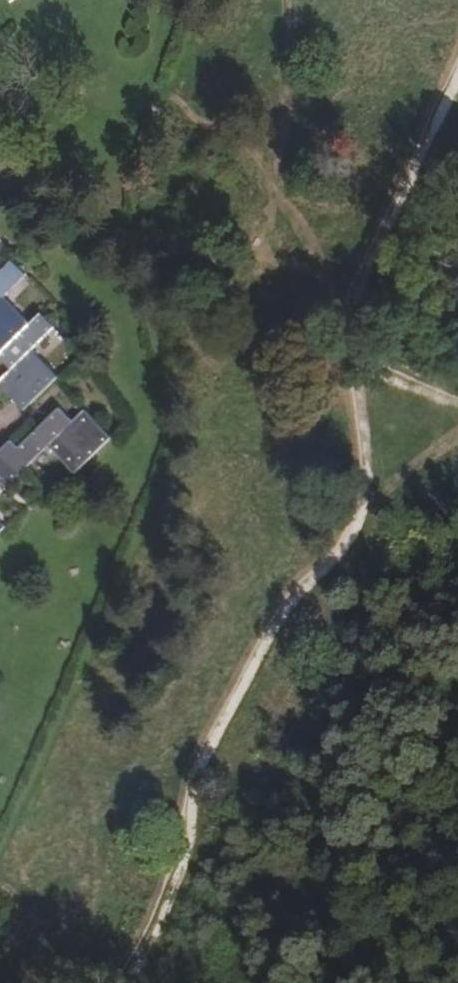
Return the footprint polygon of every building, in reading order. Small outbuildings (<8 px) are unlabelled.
[(4,295),(25,274),(11,259),(0,270),(0,352),(30,322),(4,295)] [(41,312),(30,322),(0,352),(0,358),(10,368),(0,379),(0,383),(25,408),(58,375),(32,348),(54,326),(41,312)] [(0,449),(22,471),(27,467),(50,445),(76,471),(111,435),(85,408),(73,420),(59,406),(18,446),(11,439),(0,449)] [(1,477),(10,484),(22,471),(0,449),(0,450),(0,478),(1,477)]
